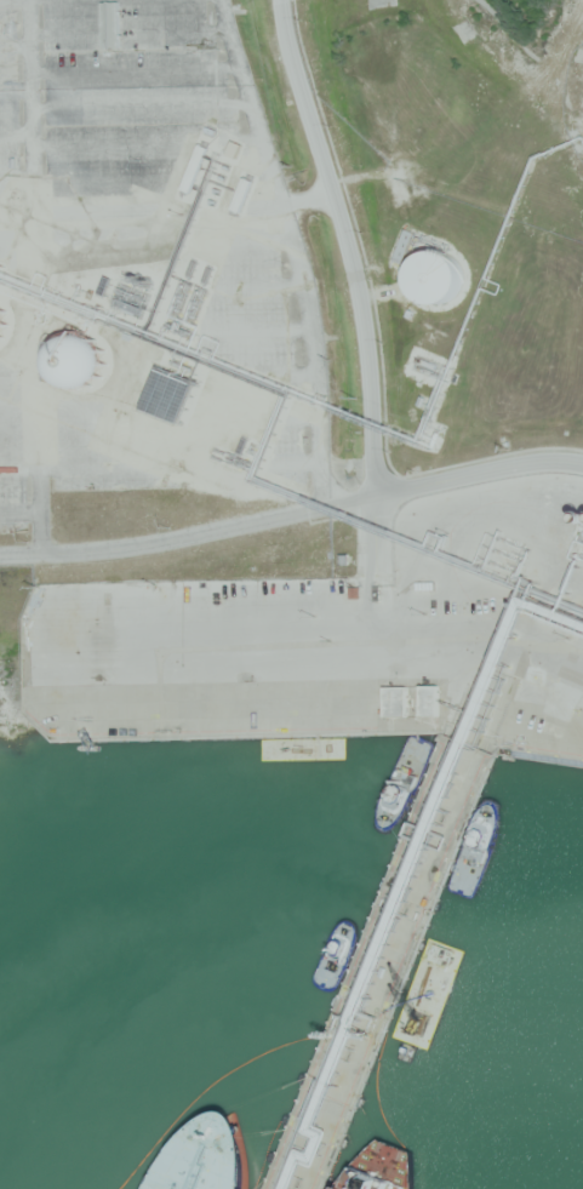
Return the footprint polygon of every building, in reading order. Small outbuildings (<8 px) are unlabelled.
[(464,42),(477,32),(465,17),(452,27),(464,42)] [(413,265),(395,259),(406,228),(444,240),(441,248),(413,265)] [(423,297),(430,302),(440,303),(448,301),(456,297),(462,290),(465,281),(465,271),(463,263),(457,256),(450,251),(441,248),(433,250),(424,253),(418,258),(413,265),(412,274),(412,282),(416,291),(423,297)] [(5,343),(11,336),(13,327),(12,318),(10,309),(4,302),(0,299),(0,346),(5,343)] [(70,384),(79,388),(87,389),(97,385),(104,381),(109,373),(113,365),(112,355),(109,347),(103,339),(95,335),(86,332),(76,333),(68,338),(62,344),(57,353),(56,361),(58,371),(63,378),(70,384)] [(558,684),(547,710),(568,720),(579,693),(558,684)] [(407,685),(385,685),(385,715),(407,715),(407,685)] [(435,697),(435,685),(426,685),(425,713),(437,713),(437,697),(435,697)] [(465,741),(477,745),(488,713),(476,709),(465,741)]
